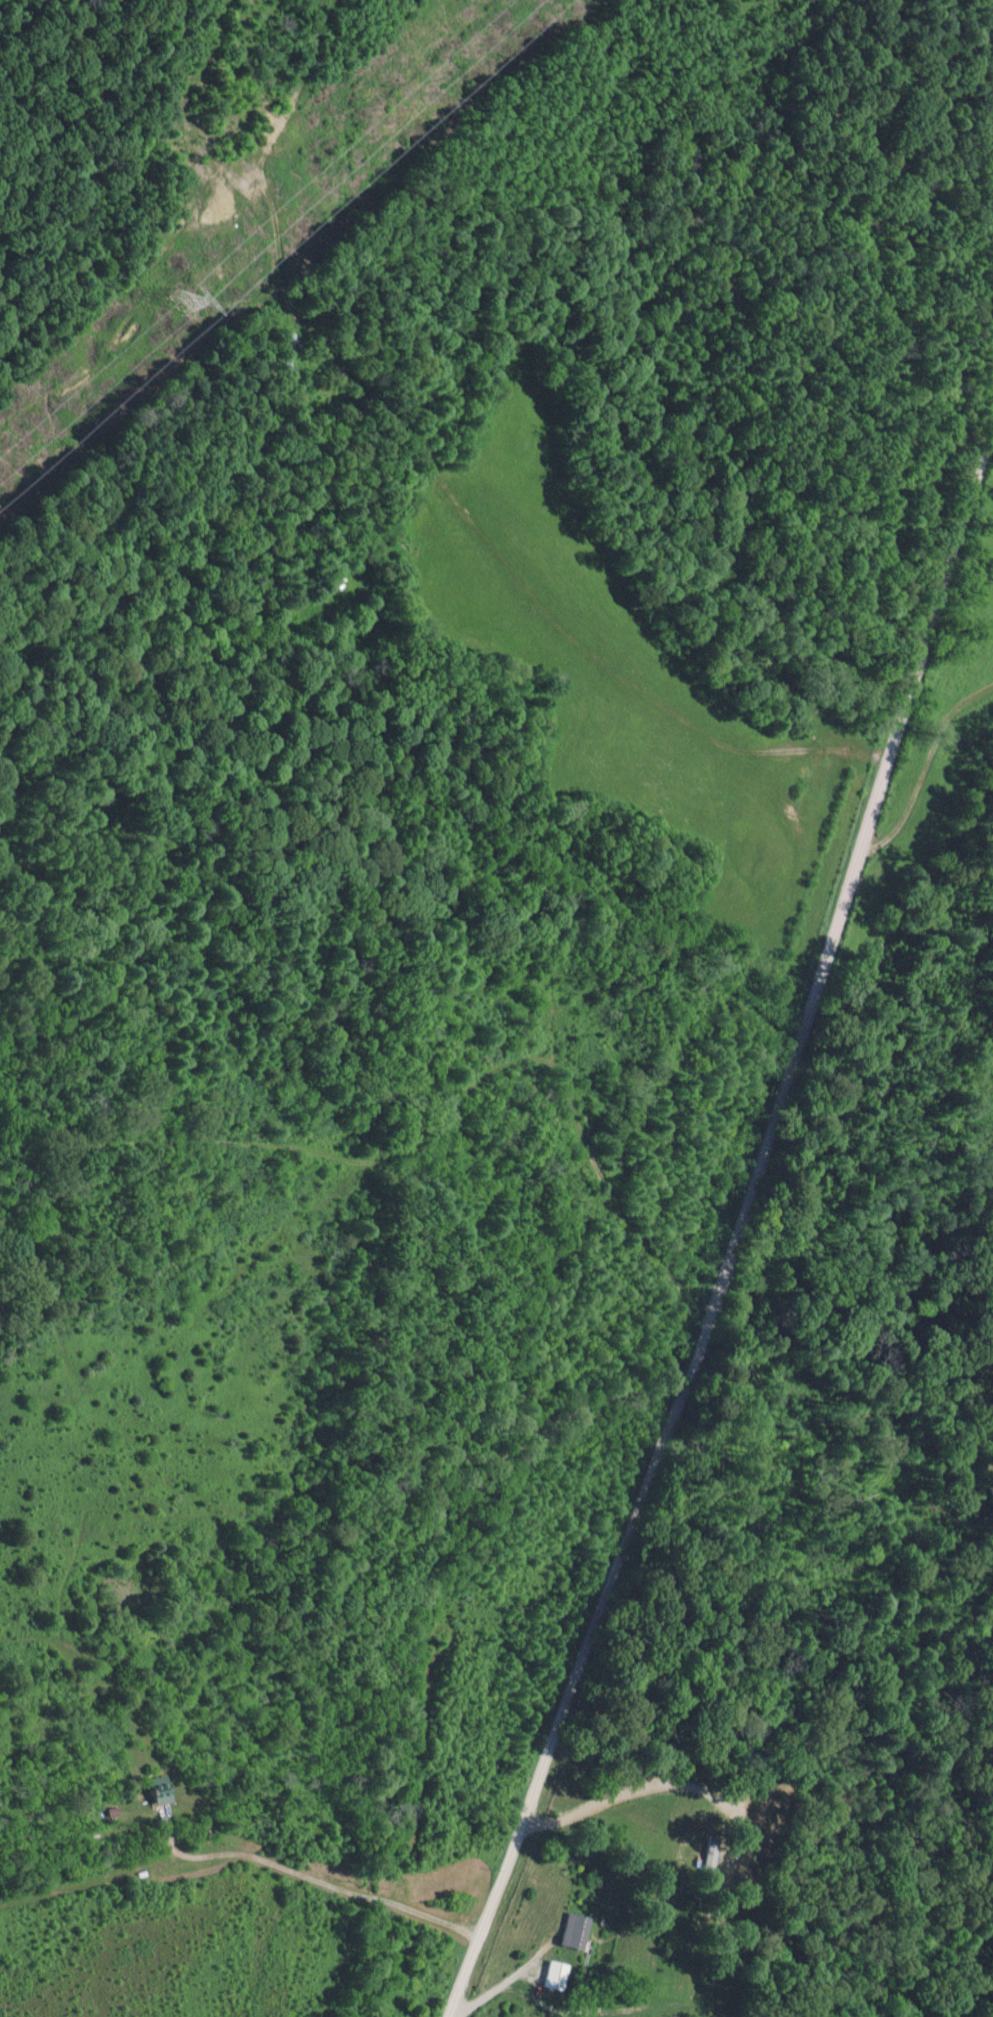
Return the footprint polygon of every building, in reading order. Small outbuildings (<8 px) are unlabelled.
[(143,1779),(149,1807),(168,1803),(163,1775),(143,1779)] [(589,1920),(564,1911),(553,1942),(585,1954),(588,1947),(581,1944),(589,1920)] [(566,1987),(567,1963),(545,1962),(544,1986),(566,1987)]
